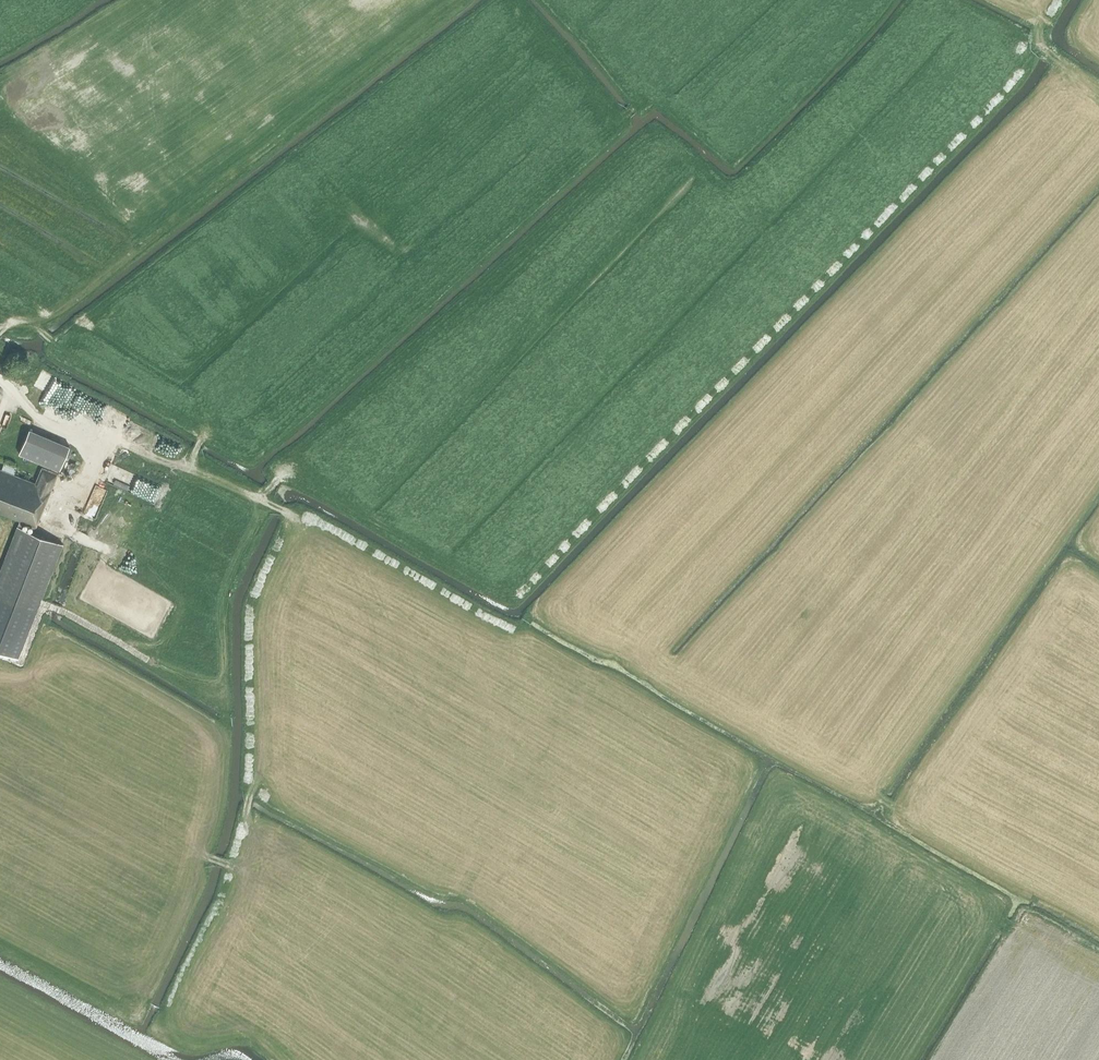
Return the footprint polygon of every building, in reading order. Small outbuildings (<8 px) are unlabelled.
[(19,454),(59,471),(70,446),(30,429),(19,454)] [(0,570),(0,651),(18,658),(62,544),(20,527),(23,521),(35,526),(58,473),(42,466),(35,482),(0,468),(0,512),(20,520),(0,570)] [(115,466),(109,477),(125,484),(130,472),(115,466)] [(150,492),(153,493),(151,497),(157,500),(163,486),(153,482),(150,492)]
